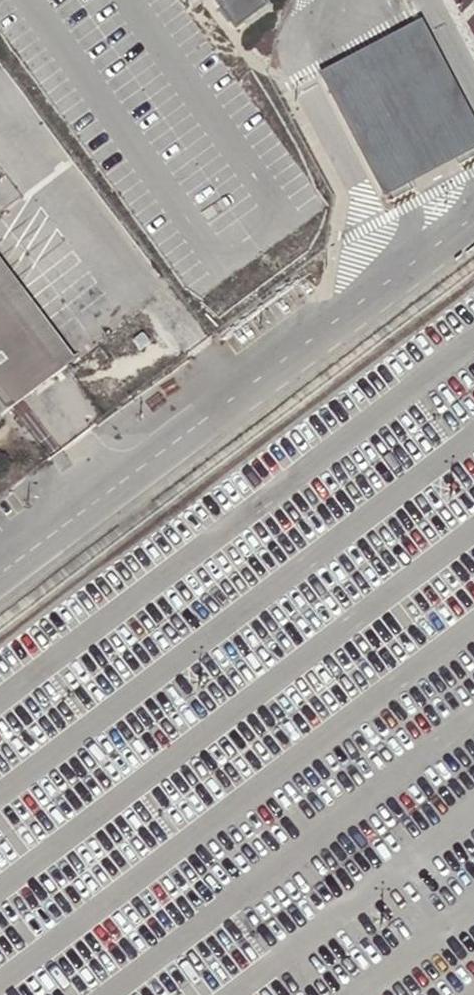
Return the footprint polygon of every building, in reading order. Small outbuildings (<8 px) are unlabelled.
[(234,28),(265,7),(260,0),(217,0),(215,1),(234,28)] [(321,81),(387,205),(404,196),(473,159),(473,124),(423,27),(407,36),(340,71),(321,81)] [(0,278),(0,302),(55,374),(67,365),(0,278)] [(55,374),(0,302),(0,417),(55,374)]
